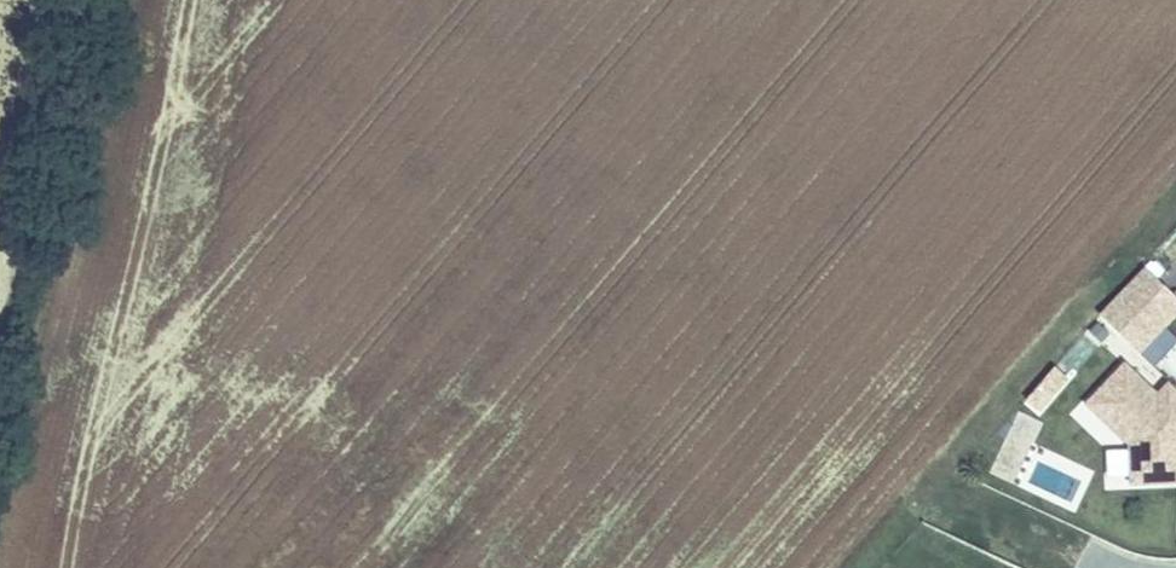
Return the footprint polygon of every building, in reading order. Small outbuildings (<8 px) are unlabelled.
[(1141,353),(1175,317),(1175,292),(1147,264),(1099,313),(1141,353)] [(1175,476),(1175,386),(1135,348),(1077,409),(1162,490),(1175,476)] [(1025,399),(1041,412),(1071,376),(1055,363),(1025,399)]
